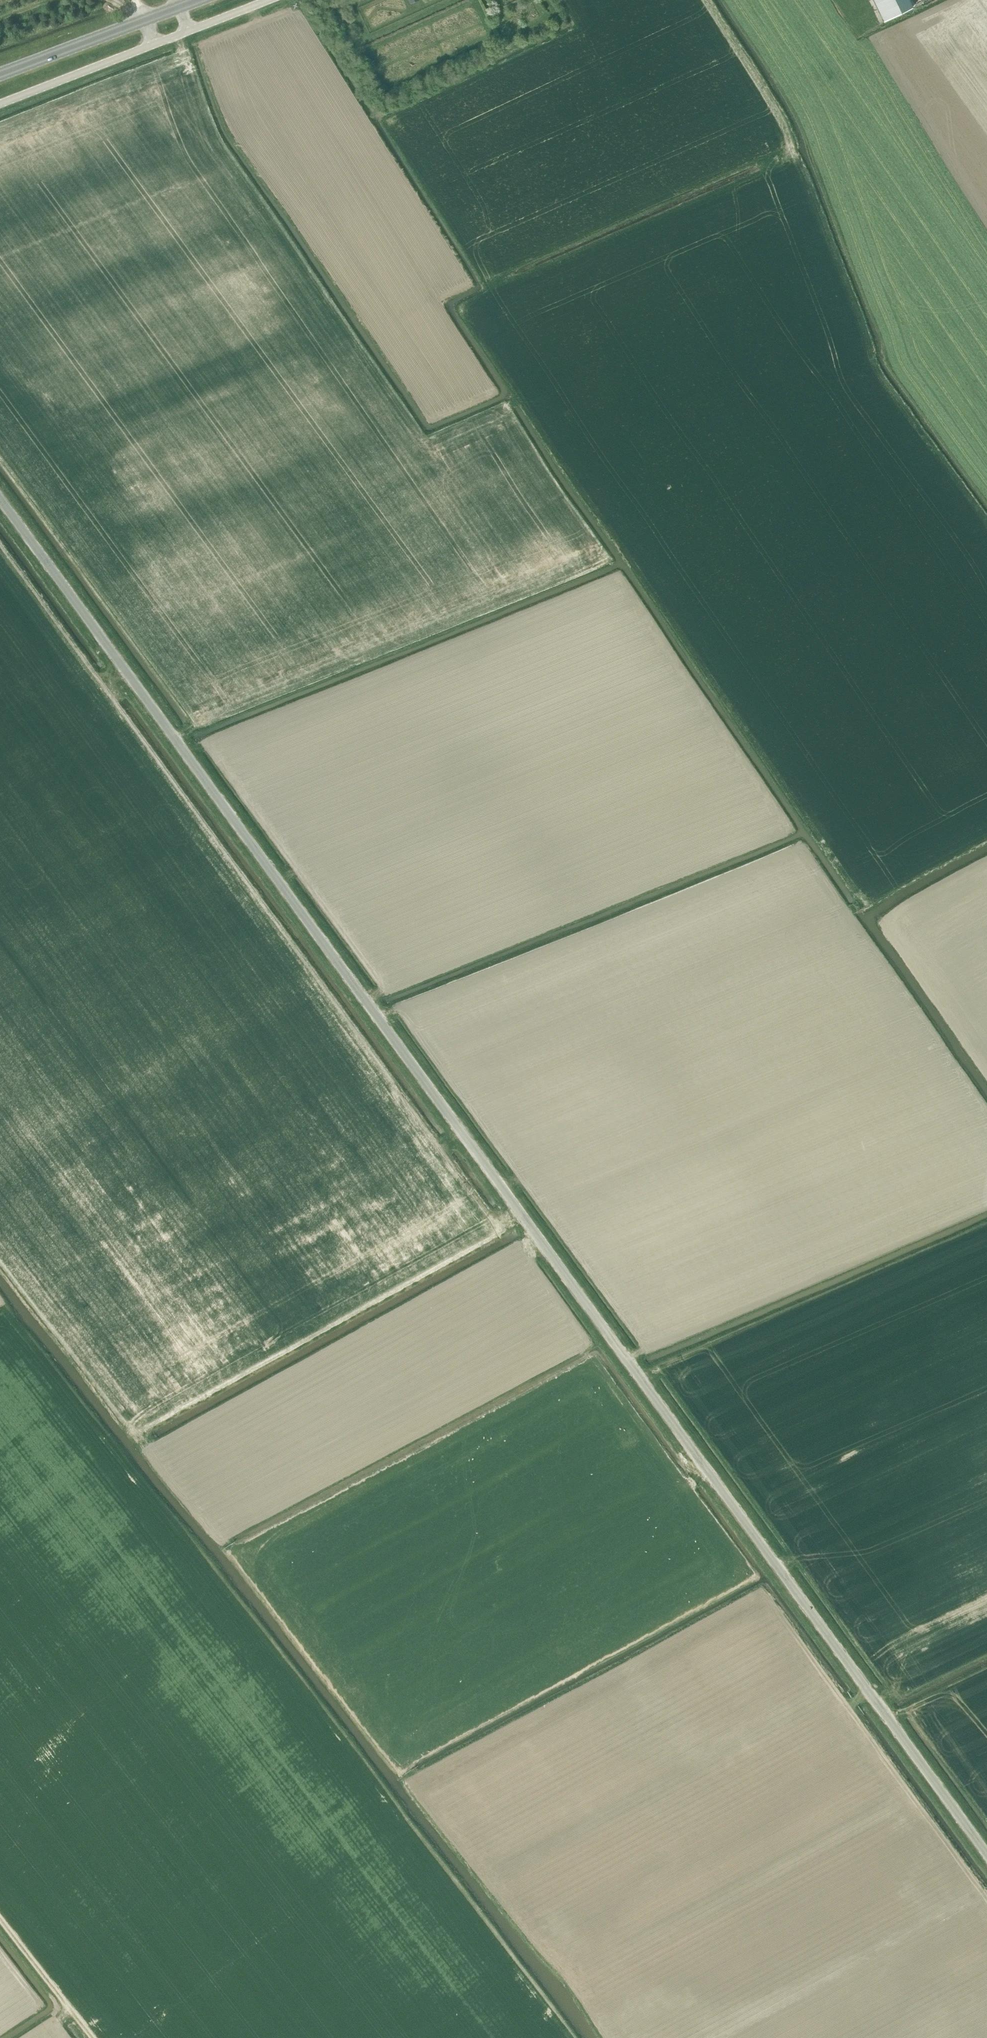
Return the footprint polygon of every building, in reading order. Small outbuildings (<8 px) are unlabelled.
[(912,8),(908,0),(874,0),(884,21),(912,8)]
